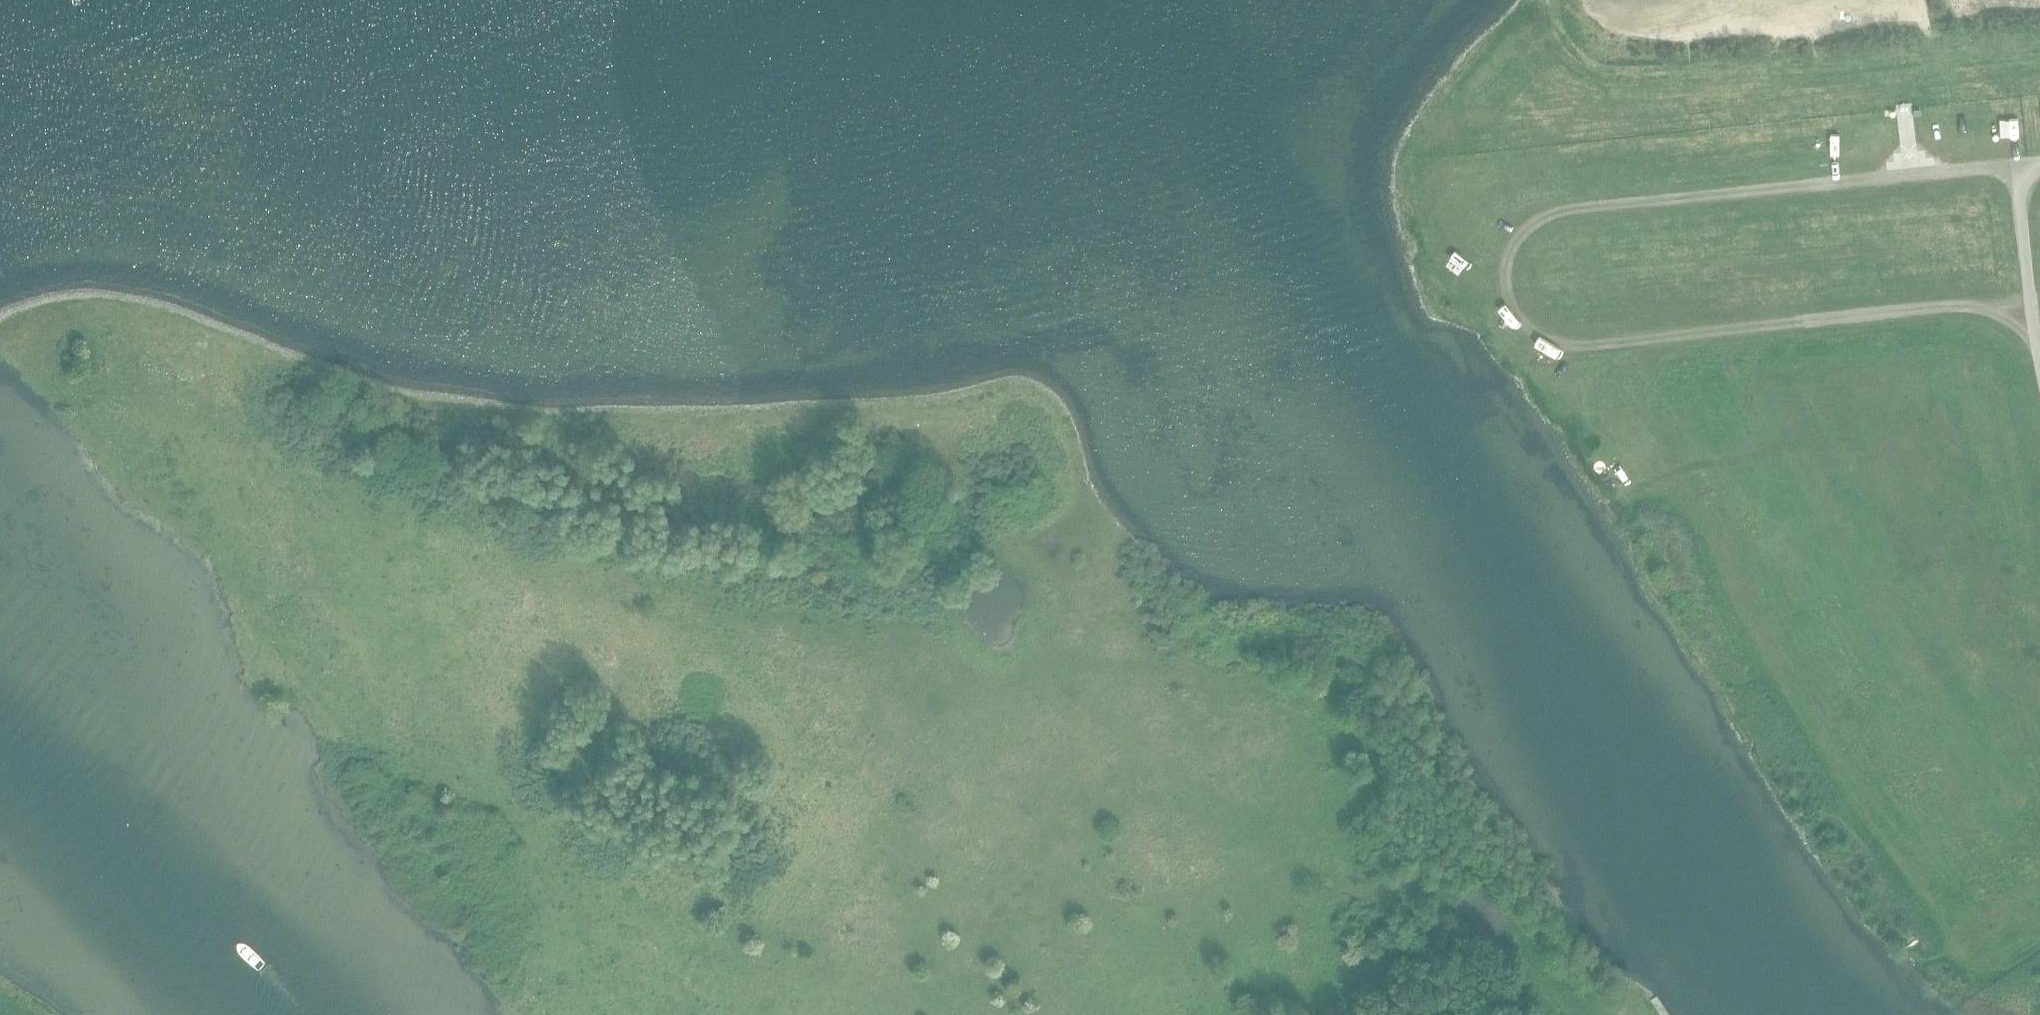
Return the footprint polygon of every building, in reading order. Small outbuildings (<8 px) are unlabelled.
[(1896,116),(1879,116),(1879,127),(1897,126),(1896,116)] [(1673,129),(1677,145),(1689,142),(1686,127),(1673,129)] [(1806,194),(1808,204),(1828,200),(1826,189),(1806,194)] [(1748,217),(1749,207),(1730,205),(1729,215),(1748,217)] [(1557,268),(1561,291),(1571,289),(1567,266),(1557,268)] [(1600,316),(1601,326),(1617,326),(1617,316),(1600,316)] [(1630,452),(1621,457),(1630,473),(1639,467),(1630,452)] [(1771,660),(1771,646),(1758,646),(1759,660),(1771,660)]
